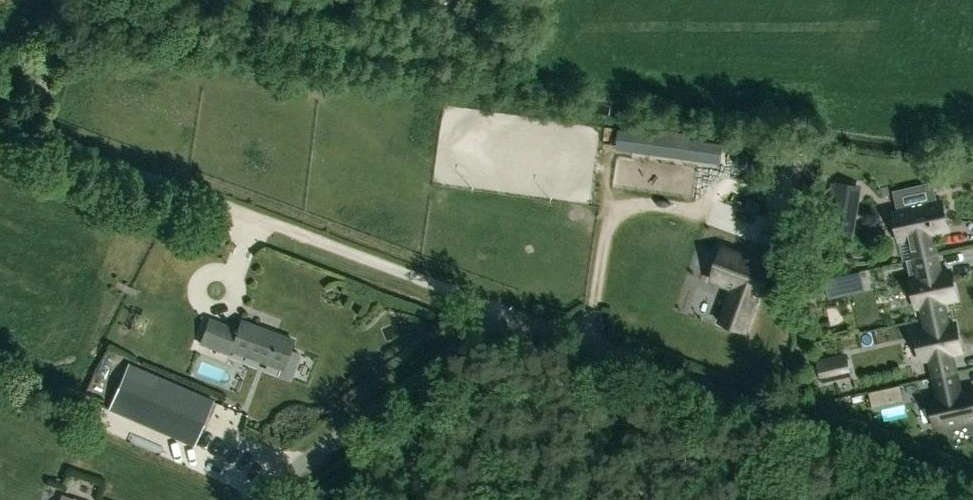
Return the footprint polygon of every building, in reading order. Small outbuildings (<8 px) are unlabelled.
[(690,137),(635,129),(632,149),(688,157),(690,139),(690,137)] [(608,170),(603,185),(743,230),(754,197),(620,154),(614,172),(608,170)] [(893,212),(900,241),(909,239),(913,258),(936,253),(932,234),(947,231),(941,201),(936,202),(931,184),(894,192),(899,211),(893,212)] [(835,185),(829,231),(855,236),(863,187),(835,185)] [(770,265),(729,249),(723,247),(710,279),(733,288),(720,321),(744,331),(770,265)] [(956,299),(949,270),(941,272),(936,253),(913,258),(906,260),(917,308),(920,307),(923,318),(946,313),(944,302),(956,299)] [(828,300),(866,292),(861,273),(824,281),(828,300)] [(929,359),(933,378),(956,373),(952,354),(961,352),(954,323),(948,324),(946,313),(923,318),(925,329),(915,332),(922,361),(929,359)] [(286,380),(293,377),(300,357),(299,353),(290,350),(293,340),(241,320),(237,329),(209,319),(200,343),(230,354),(231,350),(280,369),(276,377),(286,380)] [(847,354),(818,362),(823,382),(852,376),(847,354)] [(127,364),(108,408),(193,445),(212,401),(127,364)] [(956,373),(933,378),(937,397),(929,399),(936,428),(972,420),(972,389),(961,392),(956,373)] [(876,391),(868,392),(872,407),(879,405),(876,391)]
